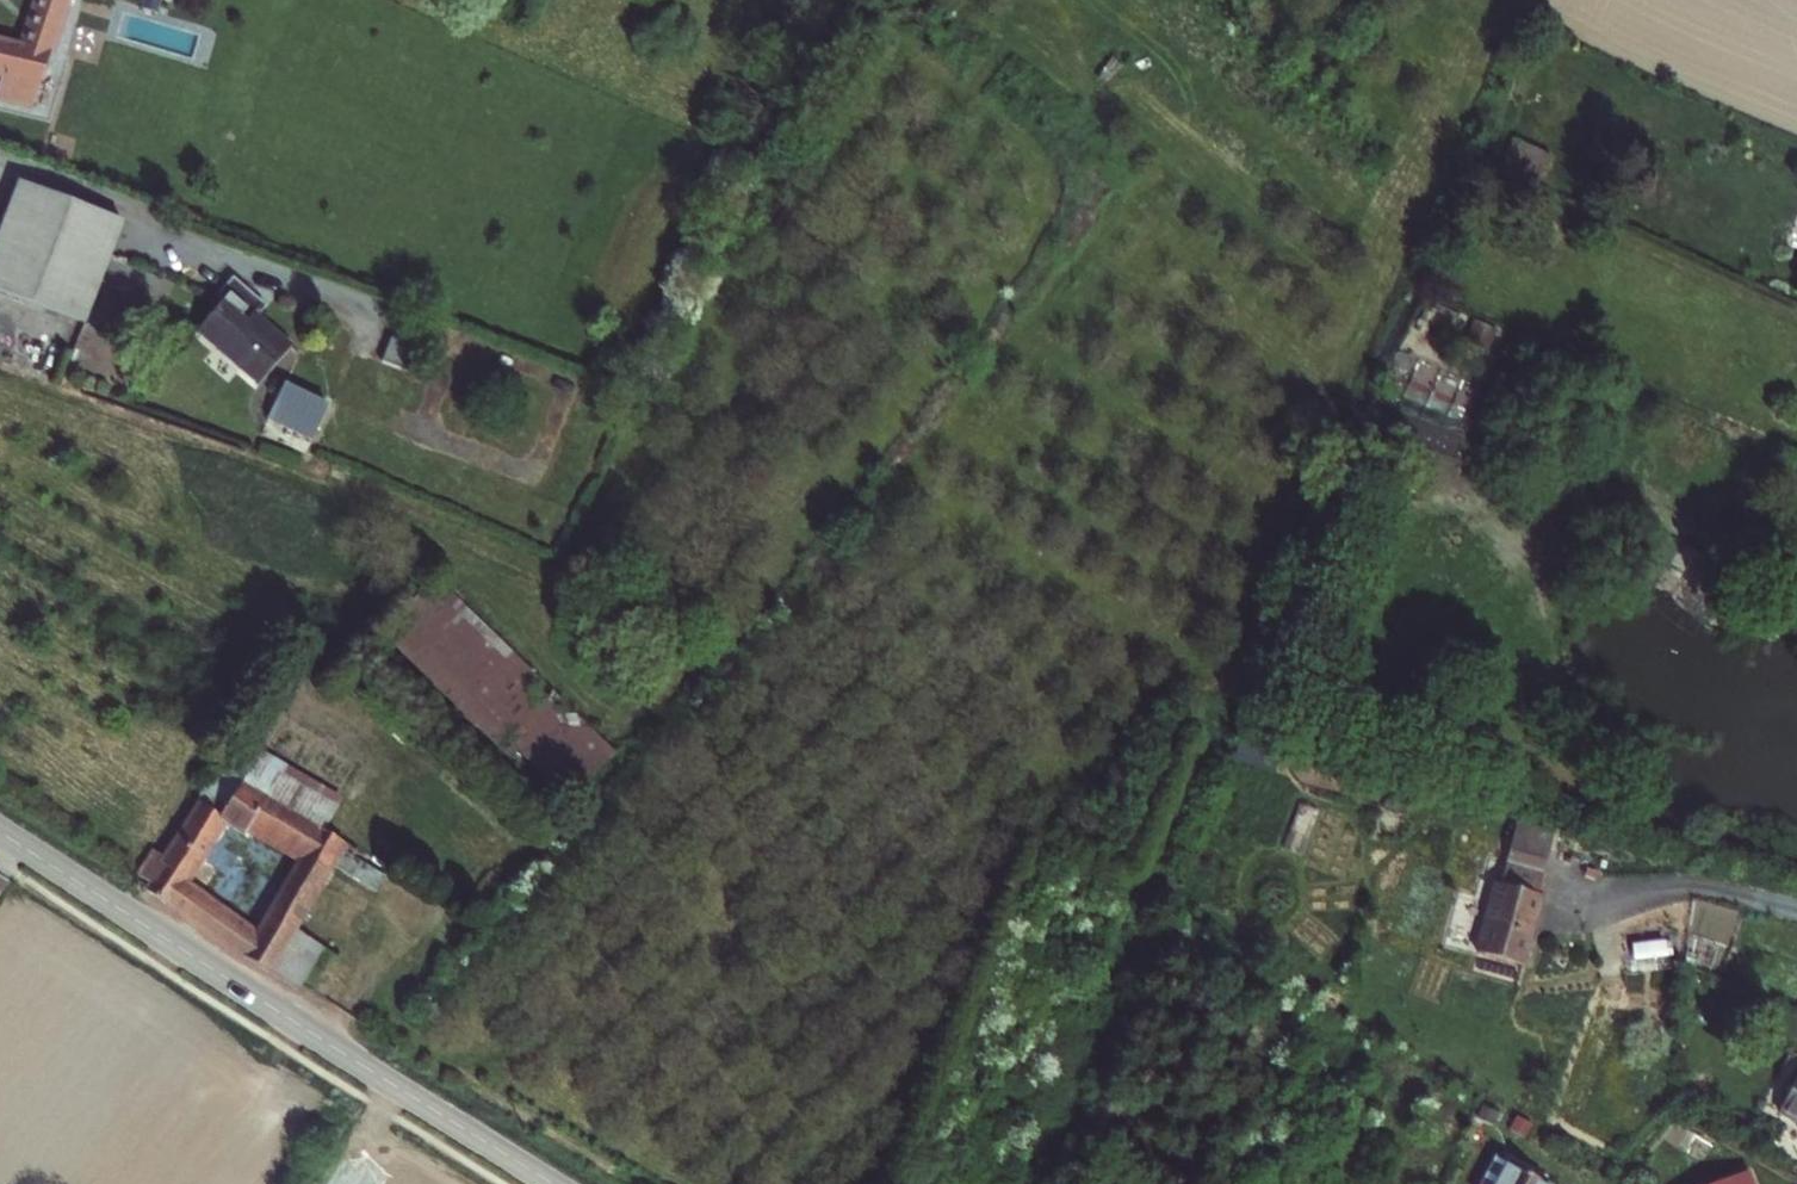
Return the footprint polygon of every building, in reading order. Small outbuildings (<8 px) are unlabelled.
[(4,73),(0,89),(0,91),(32,103),(64,0),(32,0),(19,44),(0,39),(0,71),(4,73)] [(22,192),(0,250),(0,299),(90,333),(127,232),(22,192)] [(260,384),(295,342),(234,292),(199,334),(260,384)] [(1468,411),(1477,387),(1439,374),(1430,398),(1468,411)] [(332,403),(285,382),(267,420),(314,442),(332,403)] [(445,593),(399,643),(569,801),(617,749),(584,718),(582,720),(445,593)] [(282,720),(259,705),(165,856),(151,848),(132,877),(147,887),(142,895),(294,990),(316,955),(284,935),(342,843),(316,827),(333,799),(261,753),(282,720)] [(1554,877),(1507,862),(1480,951),(1526,965),(1554,877)] [(1776,1064),(1755,1107),(1796,1128),(1796,1075),(1776,1064)] [(1502,1161),(1490,1183),(1545,1183),(1502,1161)] [(1716,1183),(1745,1183),(1742,1174),(1716,1183)]
